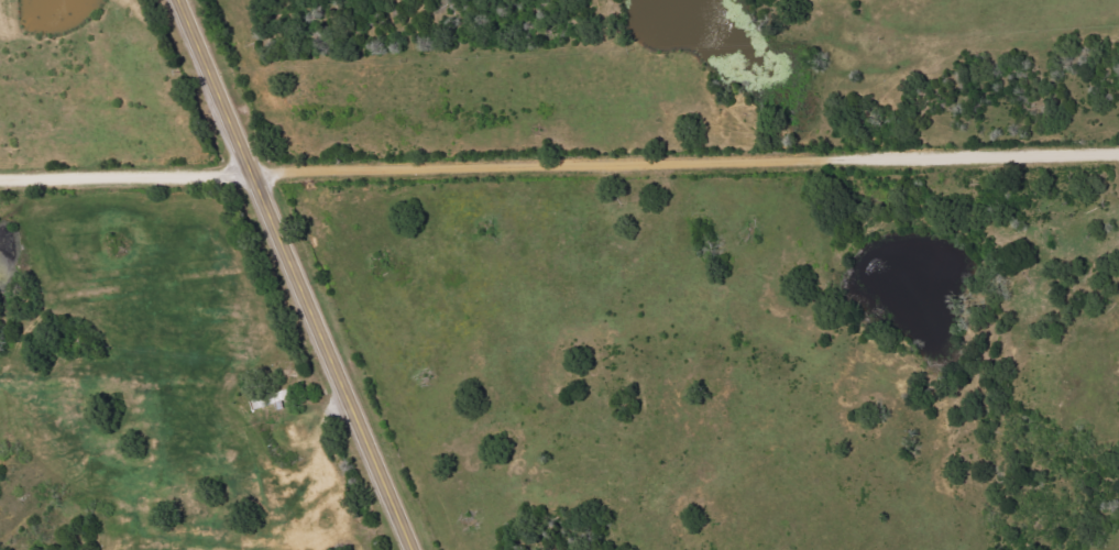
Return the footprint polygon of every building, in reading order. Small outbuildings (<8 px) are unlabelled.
[(255,406),(292,400),(291,391),(253,397),(255,406)]
